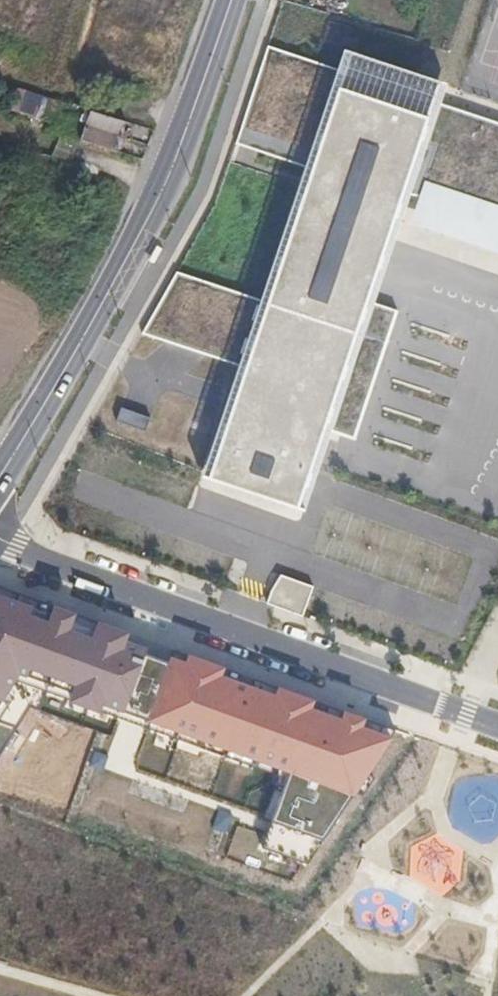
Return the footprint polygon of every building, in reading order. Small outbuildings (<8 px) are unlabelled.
[(438,95),(445,75),(341,40),(332,68),(256,43),(226,132),(297,156),(252,287),(168,259),(146,322),(240,354),(202,464),(295,495),(321,421),(347,430),(363,381),(390,304),(367,297),(402,195),(413,198),(407,215),(497,246),(497,116),(438,95)] [(17,88),(9,109),(39,120),(47,98),(17,88)] [(119,148),(127,122),(94,111),(86,138),(119,148)] [(182,447),(193,399),(163,393),(152,440),(182,447)] [(119,408),(115,422),(145,429),(148,415),(119,408)] [(283,578),(271,609),(304,621),(316,590),(283,578)] [(288,777),(267,837),(304,852),(378,729),(0,589),(0,752),(41,691),(288,777)]
